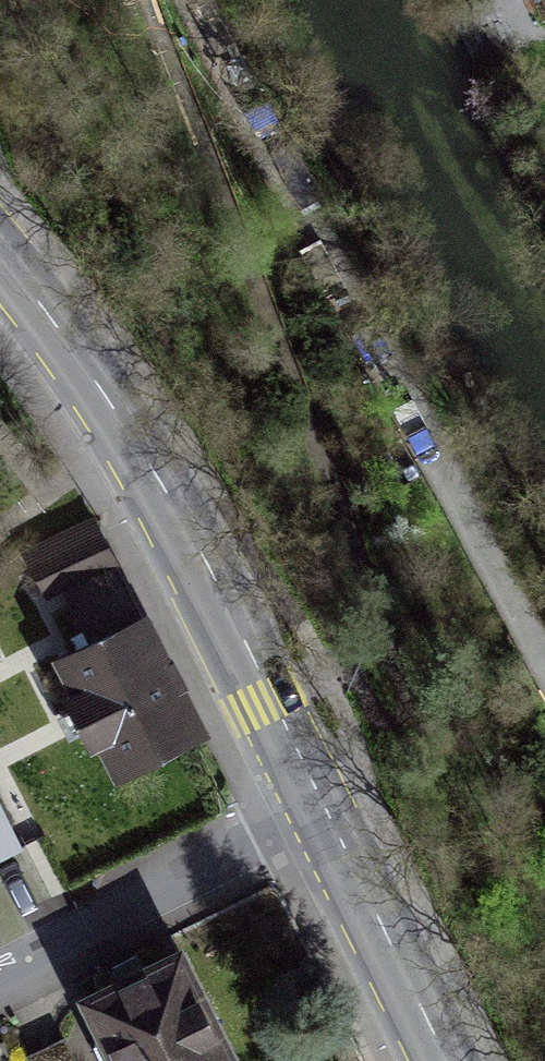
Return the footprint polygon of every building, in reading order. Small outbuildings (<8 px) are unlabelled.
[(92,518),(27,552),(48,592),(113,558),(92,518)] [(111,766),(193,730),(138,604),(56,640),(111,766)] [(23,844),(0,796),(0,855),(23,844)] [(117,1060),(230,1060),(235,1058),(177,945),(82,994),(117,1060)]
